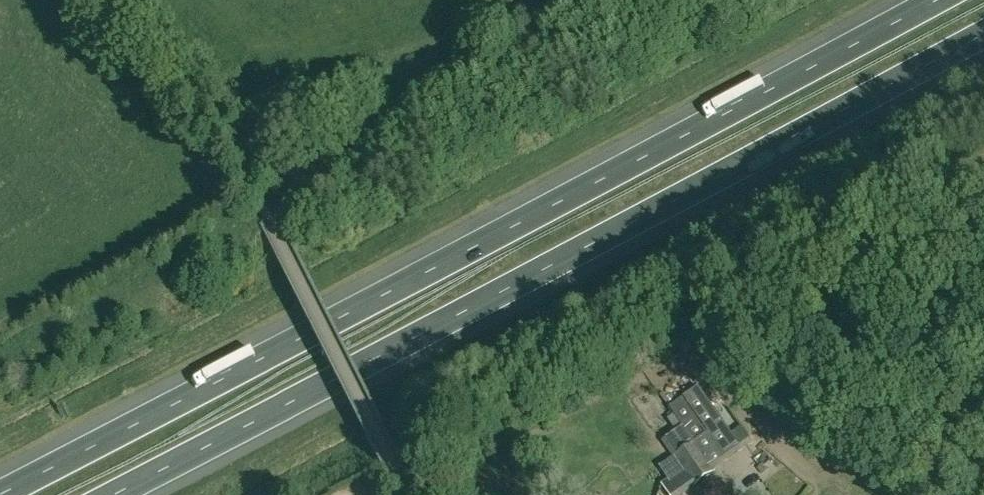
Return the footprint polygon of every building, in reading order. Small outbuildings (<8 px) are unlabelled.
[(707,431),(706,432),(683,398),(669,408),(682,427),(683,427),(694,443),(703,455),(683,469),(695,486),(716,471),(714,469),(727,460),(707,431)] [(747,450),(752,461),(769,454),(764,442),(747,450)] [(675,457),(683,469),(703,455),(694,443),(675,457)] [(769,459),(761,466),(765,471),(769,468),(767,466),(772,463),(769,459)]
